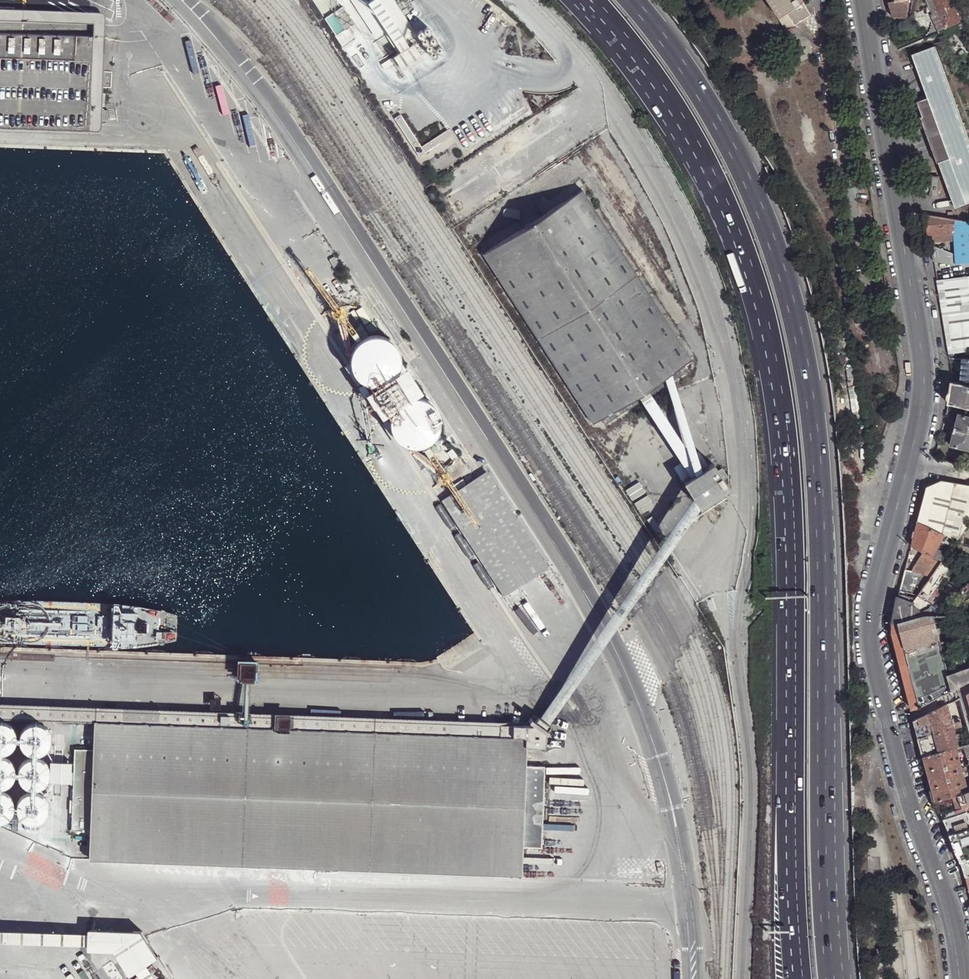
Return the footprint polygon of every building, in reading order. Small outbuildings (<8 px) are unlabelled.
[(398,53),(412,45),(405,36),(413,30),(393,0),(351,0),(375,37),(383,32),(398,53)] [(788,29),(812,14),(804,2),(806,1),(805,0),(769,0),(788,29)] [(939,31),(938,30),(945,27),(960,21),(951,0),(928,0),(933,13),(931,14),(937,27),(933,28),(935,33),(939,31)] [(336,37),(354,25),(343,7),(325,19),(336,37)] [(100,23),(97,122),(0,118),(0,128),(93,132),(100,129),(103,122),(103,106),(101,106),(101,93),(104,93),(106,20),(104,16),(100,13),(0,9),(0,19),(100,23)] [(0,19),(0,118),(97,122),(100,23),(0,19)] [(433,59),(438,56),(432,47),(438,42),(435,37),(429,41),(422,31),(417,35),(433,59)] [(393,57),(402,70),(422,58),(414,44),(412,45),(398,53),(393,57)] [(918,100),(924,116),(921,116),(934,150),(934,152),(938,162),(940,161),(956,206),(968,201),(968,136),(949,80),(947,75),(936,45),(913,54),(928,96),(918,100)] [(420,157),(452,137),(448,131),(422,147),(401,115),(395,119),(420,157)] [(931,175),(931,183),(938,184),(939,176),(931,175)] [(586,183),(483,243),(589,423),(601,415),(604,420),(640,399),(642,403),(648,400),(682,458),(677,462),(700,501),(734,482),(716,452),(704,459),(700,452),(714,444),(672,373),(686,365),(683,361),(689,358),(586,183)] [(938,184),(931,183),(930,191),(929,196),(936,197),(938,197),(938,184)] [(928,236),(932,235),(933,243),(954,242),(955,255),(930,245),(933,261),(955,264),(968,263),(968,221),(929,214),(924,214),(928,236)] [(936,281),(948,354),(968,353),(968,279),(936,281)] [(394,345),(389,340),(385,338),(378,336),(371,336),(365,338),(359,342),(354,347),(351,353),(350,360),(350,364),(352,370),(356,376),(361,381),(367,384),(374,385),(381,385),(388,382),(393,377),(397,372),(399,365),(399,358),(398,351),(394,345)] [(960,383),(968,386),(968,359),(962,358),(960,383)] [(388,382),(368,395),(380,413),(400,400),(421,386),(409,368),(388,382)] [(968,407),(968,386),(960,383),(951,381),(948,402),(968,407)] [(406,397),(400,400),(397,402),(393,407),(390,413),(389,420),(390,427),(393,434),(398,439),(404,443),(409,445),(416,445),(423,444),(429,440),(434,435),(438,429),(439,422),(439,415),(436,409),(432,403),(427,399),(420,396),(413,395),(406,397)] [(954,432),(951,444),(968,448),(968,415),(958,413),(955,425),(954,432)] [(487,471),(443,500),(504,595),(548,566),(487,471)] [(917,521),(956,540),(968,523),(968,486),(967,485),(938,480),(927,484),(922,505),(917,521)] [(914,535),(911,545),(922,552),(940,562),(946,555),(956,540),(917,521),(914,535)] [(909,570),(932,576),(937,570),(941,563),(940,562),(922,552),(921,554),(914,564),(912,567),(909,570)] [(907,560),(905,569),(909,570),(912,567),(914,564),(907,560)] [(905,569),(900,589),(898,597),(914,601),(918,594),(932,576),(909,570),(905,569)] [(944,575),(937,570),(932,576),(918,594),(922,597),(926,599),(944,575)] [(548,579),(556,590),(560,587),(551,576),(548,579)] [(946,580),(942,586),(956,595),(960,590),(946,580)] [(956,595),(942,586),(930,602),(935,605),(939,608),(939,606),(946,606),(956,595)] [(914,601),(917,604),(922,597),(918,594),(914,601)] [(895,612),(892,623),(899,621),(926,615),(917,604),(914,601),(898,597),(895,612)] [(939,608),(935,605),(926,615),(934,615),(941,615),(939,608)] [(958,688),(968,682),(968,671),(955,675),(950,676),(945,656),(950,655),(949,651),(943,652),(934,615),(926,615),(899,621),(908,659),(916,691),(920,707),(958,688)] [(892,632),(911,710),(920,707),(916,691),(908,659),(899,621),(892,623),(892,632)] [(954,700),(958,716),(966,714),(961,697),(954,700)] [(919,738),(954,728),(961,726),(959,719),(952,721),(947,704),(935,710),(914,720),(917,730),(919,738)] [(12,726),(9,722),(5,720),(0,719),(0,749),(3,749),(8,747),(12,744),(14,740),(15,735),(14,730),(12,726)] [(50,731),(47,726),(44,723),(40,721),(35,720),(30,720),(26,722),(22,726),(20,731),(19,736),(21,741),(24,746),(28,749),(33,750),(38,750),(43,748),(47,744),(49,740),(50,735),(50,731)] [(94,722),(93,750),(89,831),(89,859),(523,875),(524,846),(528,766),(528,746),(527,737),(94,722)] [(922,748),(924,756),(956,747),(959,746),(954,728),(919,738),(922,748)] [(927,768),(930,778),(962,769),(956,747),(924,756),(927,768)] [(72,829),(89,831),(93,750),(75,749),(72,829)] [(11,759),(8,756),(3,753),(0,753),(0,783),(2,783),(7,780),(10,777),(13,773),(14,768),(13,763),(11,759)] [(48,765),(46,760),(42,757),(38,755),(33,754),(28,754),(24,756),(20,760),(18,765),(18,770),(19,775),(22,780),(26,783),(31,784),(37,784),(41,782),(45,778),(47,774),(48,770),(48,765)] [(528,766),(524,846),(543,847),(547,766),(528,766)] [(933,789),(936,801),(959,794),(968,792),(962,769),(930,778),(933,789)] [(10,794),(7,791),(3,788),(0,788),(0,818),(1,817),(6,815),(9,812),(12,808),(13,803),(12,798),(10,794)] [(46,801),(44,796),(41,793),(36,791),(32,790),(27,790),(22,792),(19,796),(16,801),(16,806),(17,811),(20,816),(24,819),(29,820),(35,820),(40,818),(43,814),(46,810),(46,806),(46,801)] [(968,792),(959,794),(962,803),(968,801),(968,792)] [(945,812),(947,818),(967,812),(965,806),(945,812)] [(950,834),(968,828),(968,818),(967,812),(947,818),(943,819),(949,832),(950,834)] [(960,861),(968,859),(968,828),(950,834),(957,853),(960,861)] [(965,876),(968,875),(968,859),(960,861),(963,869),(965,876)] [(82,935),(0,932),(0,943),(87,946),(87,950),(121,951),(131,968),(135,966),(144,978),(158,978),(145,959),(148,957),(130,929),(87,928),(86,935),(82,935)]
